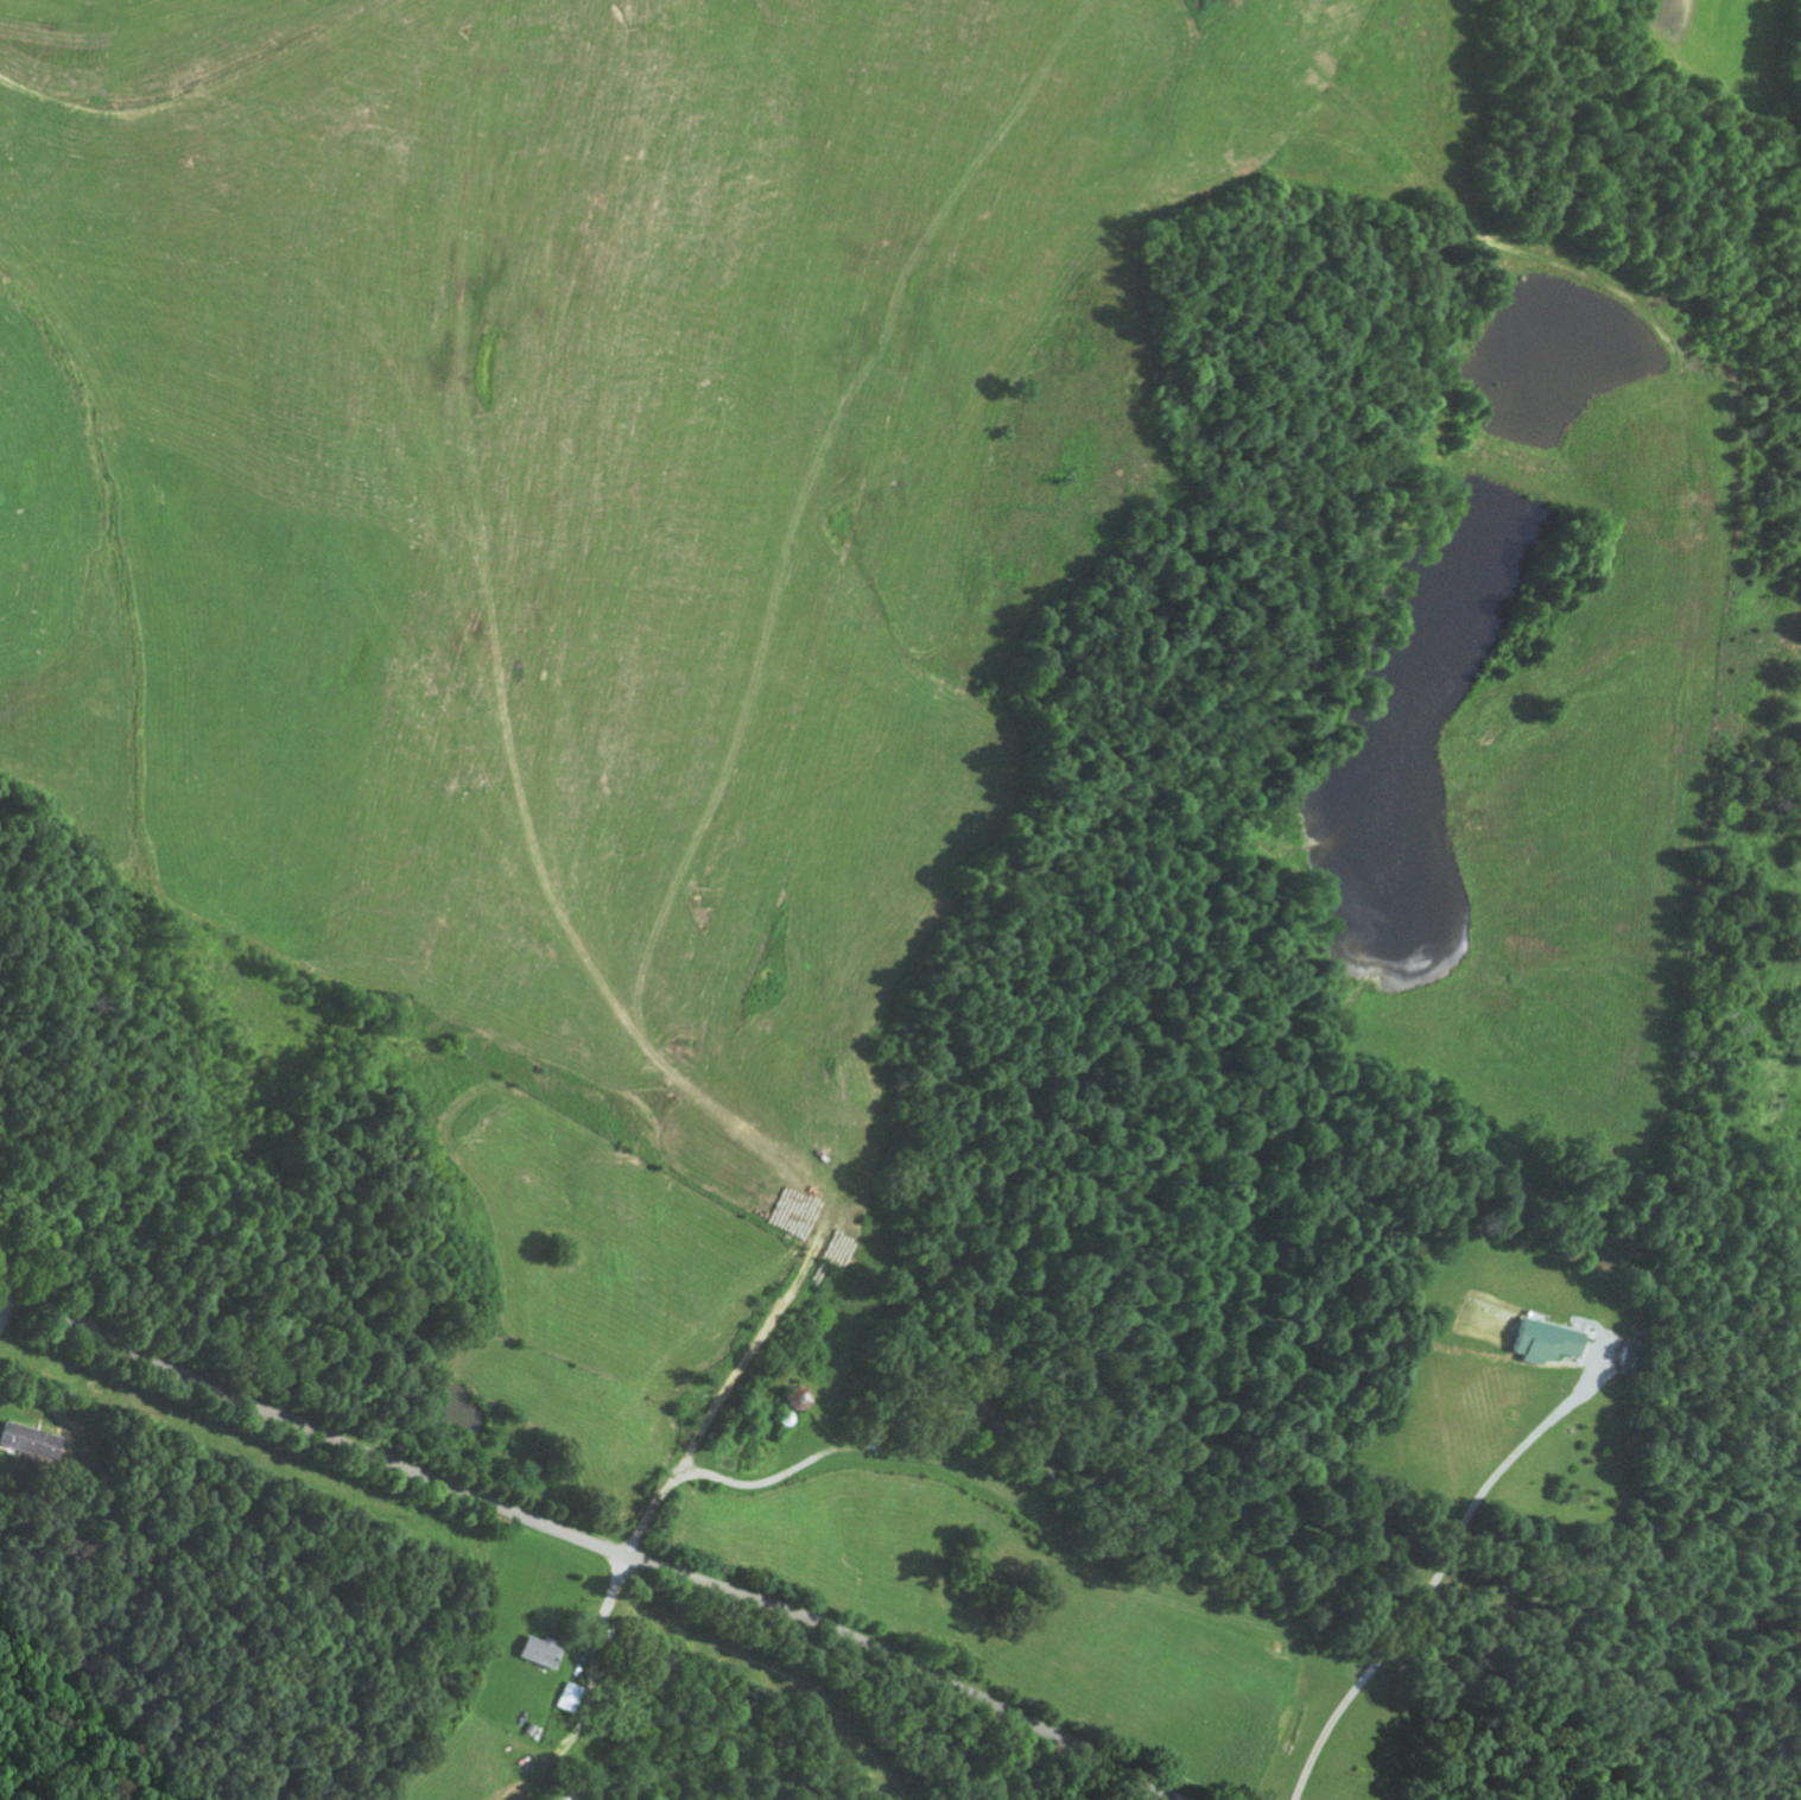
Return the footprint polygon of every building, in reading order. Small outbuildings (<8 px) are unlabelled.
[(1585,1333),(1522,1317),(1513,1352),(1523,1355),(1522,1361),(1542,1366),(1543,1359),(1554,1362),(1556,1353),(1579,1359),(1585,1333)] [(63,1438),(6,1420),(0,1439),(0,1444),(55,1462),(63,1438)] [(561,1646),(542,1639),(541,1641),(526,1635),(518,1658),(552,1670),(561,1646)] [(571,1714),(582,1688),(565,1682),(554,1707),(571,1714)]
